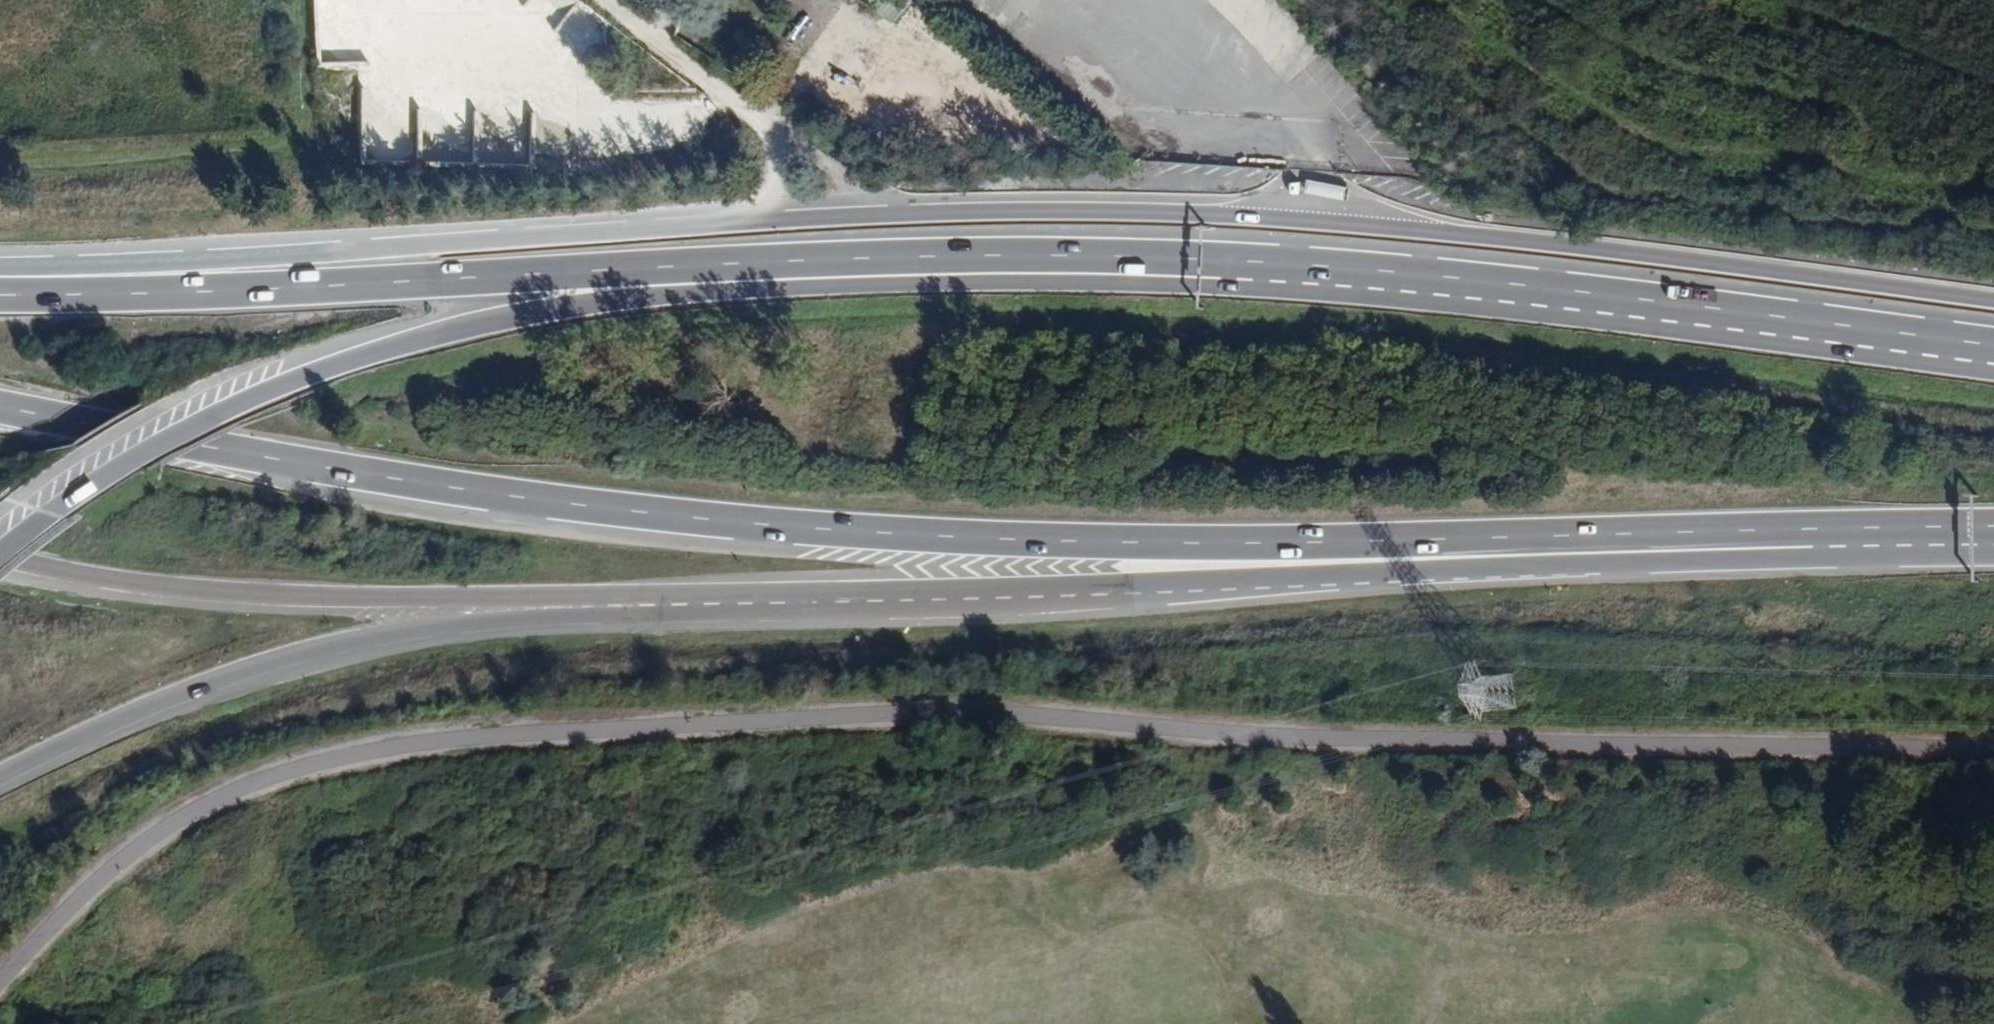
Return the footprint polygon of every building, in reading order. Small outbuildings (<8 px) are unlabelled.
[(906,2),(904,0),(855,0),(885,25),(900,8),(906,2)] [(1220,10),(1228,0),(1207,0),(1220,10)] [(313,43),(313,70),(369,69),(368,44),(370,44),(370,41),(345,42),(344,11),(317,11),(318,42),(313,43)]
